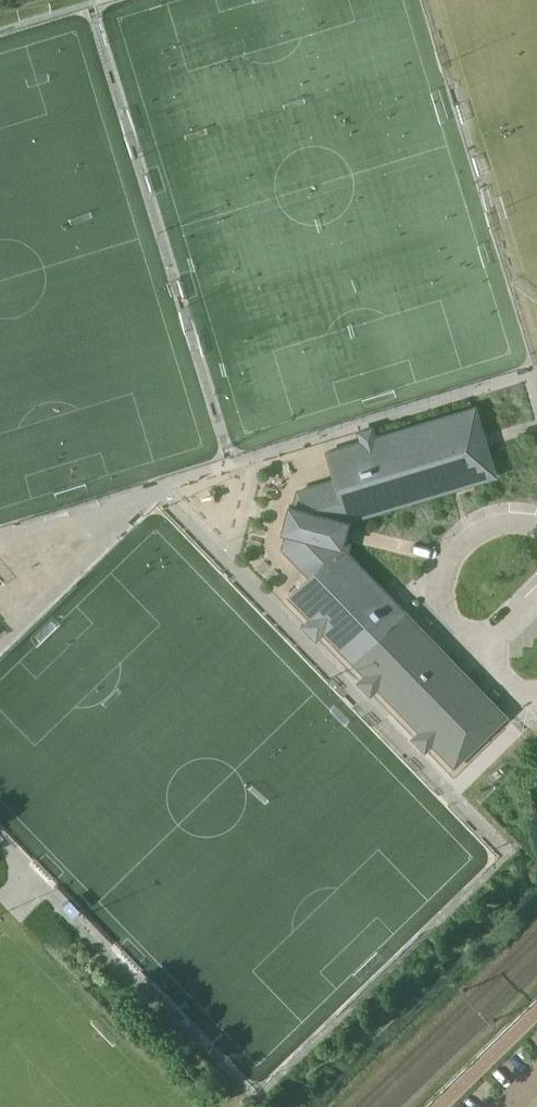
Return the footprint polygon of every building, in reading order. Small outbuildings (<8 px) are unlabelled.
[(301,489),(285,550),(310,575),(289,595),(338,645),(454,765),(506,715),(446,653),(383,588),(347,551),(341,545),(347,520),(356,517),(451,488),(473,482),(495,475),(488,450),(487,446),(483,434),(475,406),(374,437),(326,451),(334,478),(301,489)]
